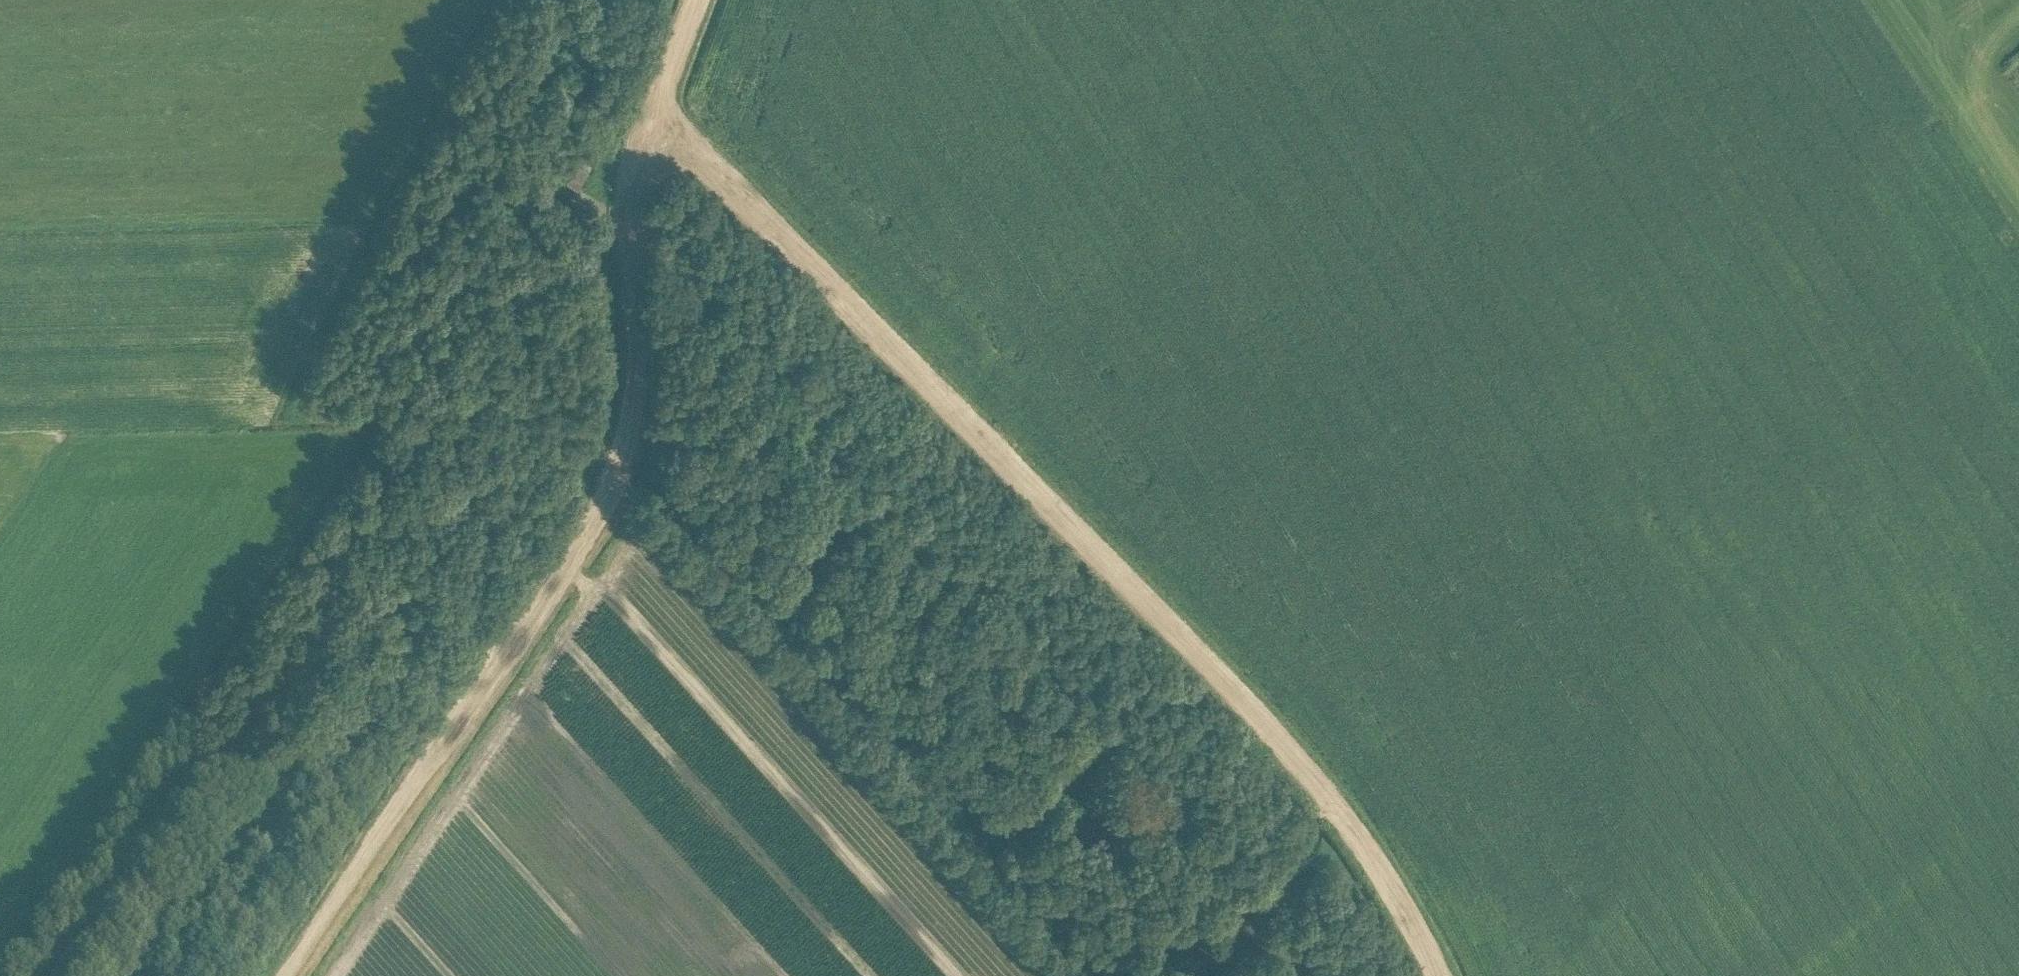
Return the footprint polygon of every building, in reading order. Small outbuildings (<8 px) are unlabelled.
[(567,181),(578,188),(589,170),(578,163),(567,181)]
